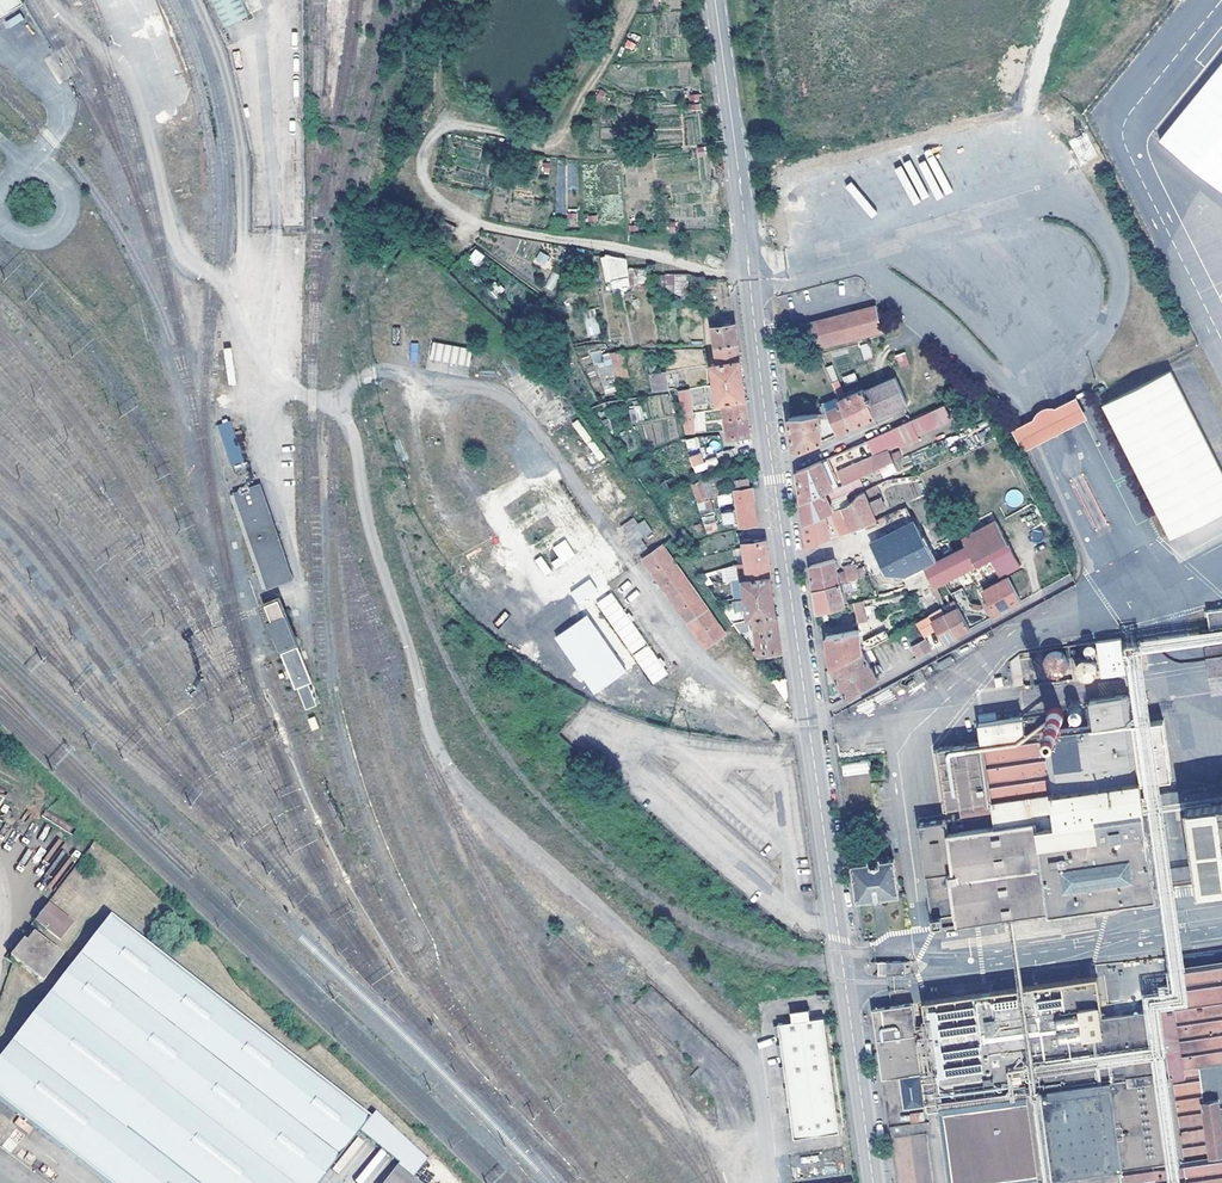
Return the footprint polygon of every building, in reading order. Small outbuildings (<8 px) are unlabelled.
[(23,0),(0,0),(0,17),(25,3),(23,0)] [(223,27),(249,15),(243,0),(210,0),(223,27)] [(477,266),(485,256),(476,249),(468,258),(477,266)] [(543,267),(549,256),(539,251),(533,261),(543,267)] [(603,257),(605,289),(628,287),(626,255),(603,257)] [(645,285),(645,268),(629,268),(629,286),(645,285)] [(554,288),(558,275),(551,273),(547,286),(554,288)] [(688,293),(686,273),(660,275),(662,295),(688,293)] [(858,339),(883,333),(875,306),(811,323),(818,349),(858,339)] [(586,316),(586,334),(596,334),(596,316),(586,316)] [(751,435),(736,325),(721,327),(720,323),(710,324),(711,329),(713,329),(717,363),(711,363),(716,403),(722,402),(727,436),(725,436),(725,442),(735,441),(735,436),(751,435)] [(434,343),(431,360),(464,364),(466,348),(434,343)] [(591,352),(592,364),(601,363),(600,351),(591,352)] [(905,352),(894,356),(899,368),(909,365),(905,352)] [(827,354),(818,357),(835,393),(837,399),(850,427),(875,416),(864,392),(864,391),(846,398),(827,354)] [(1171,370),(1103,404),(1170,538),(1221,512),(1221,471),(1171,370)] [(667,391),(666,372),(649,374),(651,393),(667,391)] [(864,392),(875,416),(906,402),(896,378),(864,392)] [(688,389),(676,392),(686,435),(698,432),(688,389)] [(672,412),(669,393),(654,396),(657,415),(672,412)] [(1032,420),(1011,431),(1022,452),(1086,419),(1075,398),(1054,409),(1052,408),(1049,408),(1046,408),(1043,409),(1040,411),(1037,412),(1035,415),(1032,420)] [(850,427),(837,399),(833,401),(836,408),(827,412),(828,413),(829,415),(836,433),(850,427)] [(827,412),(836,408),(833,401),(824,404),(827,412)] [(943,403),(929,409),(910,419),(910,421),(906,423),(867,440),(873,452),(897,441),(900,446),(919,437),(916,432),(949,416),(943,403)] [(641,406),(629,407),(630,421),(642,420),(641,406)] [(703,411),(694,412),(695,432),(705,431),(703,411)] [(794,451),(799,450),(821,440),(818,417),(829,415),(828,413),(788,419),(794,451)] [(232,465),(244,461),(230,420),(218,424),(232,465)] [(1107,475),(1086,423),(1070,429),(1073,438),(1080,436),(1087,453),(1080,456),(1090,481),(1107,475)] [(697,436),(685,441),(688,451),(700,447),(697,436)] [(695,473),(706,469),(700,452),(688,457),(695,473)] [(858,476),(877,468),(870,453),(856,459),(858,464),(838,472),(843,483),(858,476)] [(822,460),(796,471),(801,502),(823,492),(828,490),(833,488),(822,460)] [(749,488),(747,475),(732,477),(734,490),(749,488)] [(832,500),(863,487),(858,476),(843,483),(833,488),(828,490),(832,500)] [(260,482),(233,491),(266,588),(293,579),(260,482)] [(756,524),(751,487),(749,488),(734,490),(739,526),(756,524)] [(849,503),(832,511),(830,512),(839,534),(876,520),(873,513),(885,509),(880,496),(869,500),(864,490),(859,492),(849,503)] [(1009,505),(1020,504),(1019,491),(1008,493),(1009,505)] [(823,492),(801,502),(804,525),(825,515),(830,512),(832,511),(823,492)] [(732,510),(720,512),(723,523),(734,521),(732,510)] [(829,538),(825,515),(804,525),(807,548),(829,538)] [(962,540),(965,547),(975,564),(946,581),(959,607),(966,620),(978,613),(964,587),(998,569),(1001,575),(1007,572),(1008,576),(983,590),(989,600),(981,604),(989,619),(1022,601),(1018,593),(1028,588),(1017,567),(1020,566),(997,521),(962,540)] [(924,565),(933,561),(916,529),(875,550),(886,573),(905,575),(924,565)] [(552,546),(557,558),(550,561),(553,567),(575,557),(566,539),(552,546)] [(782,650),(766,542),(751,543),(751,540),(742,541),(747,580),(742,580),(747,620),(752,620),(758,657),(767,656),(767,652),(782,650)] [(726,635),(664,543),(641,559),(702,651),(726,635)] [(965,547),(953,553),(934,563),(933,561),(924,565),(932,582),(944,578),(946,581),(975,564),(965,547)] [(544,575),(551,571),(541,556),(534,560),(544,575)] [(833,558),(809,565),(814,589),(840,582),(865,576),(862,567),(856,569),(855,564),(844,567),(846,572),(838,574),(833,558)] [(904,577),(907,591),(921,587),(918,574),(904,577)] [(590,579),(569,591),(579,607),(599,594),(590,579)] [(840,582),(814,589),(818,613),(845,606),(840,582)] [(597,601),(650,686),(667,676),(614,591),(597,601)] [(264,603),(270,619),(283,614),(277,598),(264,603)] [(741,600),(733,601),(735,619),(744,618),(741,600)] [(862,601),(852,604),(857,624),(868,621),(862,601)] [(946,614),(957,636),(971,629),(966,620),(959,607),(946,614)] [(1221,626),(1221,608),(1207,611),(1210,628),(1221,626)] [(270,619),(267,621),(278,649),(296,642),(284,613),(283,614),(270,619)] [(957,636),(946,614),(933,621),(937,628),(939,631),(945,643),(957,636)] [(927,638),(939,631),(937,628),(934,629),(927,616),(918,621),(927,638)] [(745,620),(735,623),(738,633),(748,631),(745,620)] [(886,639),(885,637),(888,636),(885,632),(879,636),(878,633),(860,643),(859,630),(826,635),(831,668),(862,652),(886,639)] [(1124,671),(1119,637),(1094,641),(1099,673),(1124,671)] [(919,657),(933,649),(927,638),(913,646),(919,657)] [(1204,644),(1211,692),(1221,690),(1221,641),(1204,644)] [(297,645),(280,652),(296,688),(297,688),(308,683),(312,681),(297,645)] [(1080,655),(1078,645),(1018,652),(1007,661),(1011,688),(1070,680),(1067,657),(1080,655)] [(862,652),(831,668),(847,696),(878,680),(862,652)] [(1095,677),(1095,664),(1077,663),(1077,676),(1095,677)] [(781,690),(789,699),(786,679),(773,680),(781,690)] [(317,704),(308,683),(297,688),(306,709),(317,704)] [(789,699),(781,690),(773,696),(779,705),(789,699)] [(919,823),(933,926),(1005,916),(1012,915),(1016,914),(1157,894),(1146,813),(1141,782),(1133,724),(1129,694),(1090,700),(1094,726),(1026,736),(1023,716),(979,722),(981,740),(936,747),(945,808),(963,805),(965,817),(919,823)] [(308,719),(312,730),(319,727),(315,716),(308,719)] [(1161,720),(1133,724),(1141,782),(1169,779),(1161,720)] [(871,801),(871,763),(843,762),(843,801),(871,801)] [(1165,805),(1178,804),(1177,794),(1164,796),(1165,805)] [(1186,804),(1198,889),(1221,885),(1221,799),(1186,804)] [(900,896),(894,859),(881,860),(881,856),(871,857),(871,861),(853,864),(859,902),(900,896)] [(1190,866),(1171,868),(1172,886),(1191,884),(1190,866)] [(71,925),(47,907),(35,923),(60,941),(71,925)] [(368,1119),(110,918),(0,1059),(0,1096),(112,1182),(318,1182),(359,1130),(368,1119)] [(62,956),(32,933),(13,958),(41,981),(62,956)] [(924,1001),(939,1102),(950,1182),(977,1182),(993,1181),(994,1182),(1221,1182),(1221,958),(1170,966),(1176,1005),(1103,1015),(1097,976),(1027,986),(1022,987),(1016,988),(924,1001)] [(883,975),(883,962),(872,962),(872,975),(883,975)] [(921,974),(921,962),(883,962),(883,975),(921,974)] [(905,1004),(873,1008),(882,1078),(889,1125),(930,1119),(928,1104),(914,1003),(905,1004)] [(778,1023),(794,1138),(840,1132),(824,1017),(811,1019),(810,1008),(790,1011),(791,1021),(778,1023)] [(396,1164),(411,1176),(425,1158),(374,1110),(368,1119),(359,1130),(398,1161),(396,1164)] [(927,1133),(891,1137),(897,1182),(934,1182),(927,1133)] [(411,1176),(396,1164),(382,1182),(420,1182),(411,1176)]
